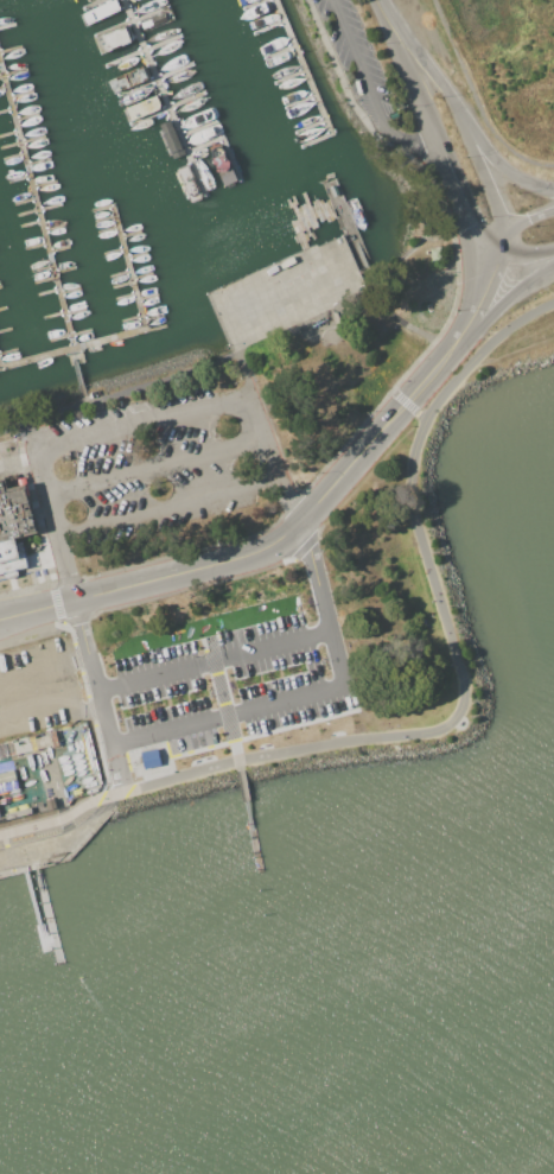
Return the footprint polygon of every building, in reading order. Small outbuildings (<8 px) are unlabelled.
[(28,567),(0,574),(0,478),(4,477),(6,489),(26,484),(38,533),(21,537),(28,567)] [(12,742),(17,755),(57,744),(53,730),(12,742)] [(155,749),(160,763),(144,768),(139,754),(155,749)] [(14,775),(0,779),(0,772),(12,768),(14,775)] [(53,797),(56,806),(47,808),(44,799),(53,797)] [(30,806),(4,812),(6,819),(31,812),(30,806)]
